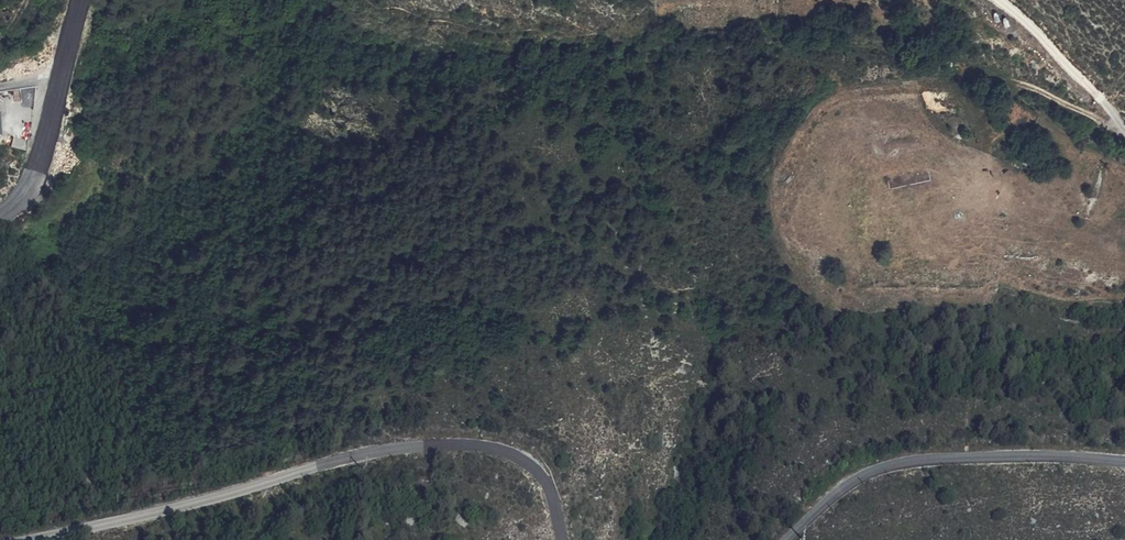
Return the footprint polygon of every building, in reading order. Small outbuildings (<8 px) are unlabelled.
[(0,100),(0,114),(8,114),(9,100),(0,100)] [(0,114),(0,135),(10,135),(10,114),(8,114),(0,114)] [(13,137),(12,147),(25,149),(26,139),(13,137)]
